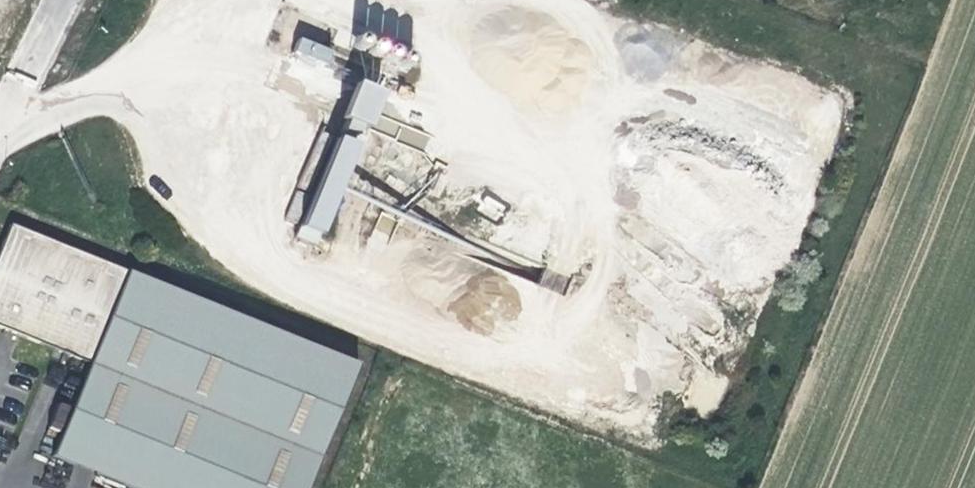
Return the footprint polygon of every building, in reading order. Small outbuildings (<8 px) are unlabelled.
[(300,36),(294,54),(330,66),(336,48),(300,36)] [(327,247),(383,87),(360,79),(342,130),(339,129),(301,238),(327,247)] [(484,196),(478,212),(499,220),(505,204),(484,196)] [(355,371),(8,226),(0,244),(0,332),(84,366),(47,458),(120,487),(305,487),(355,371)]
